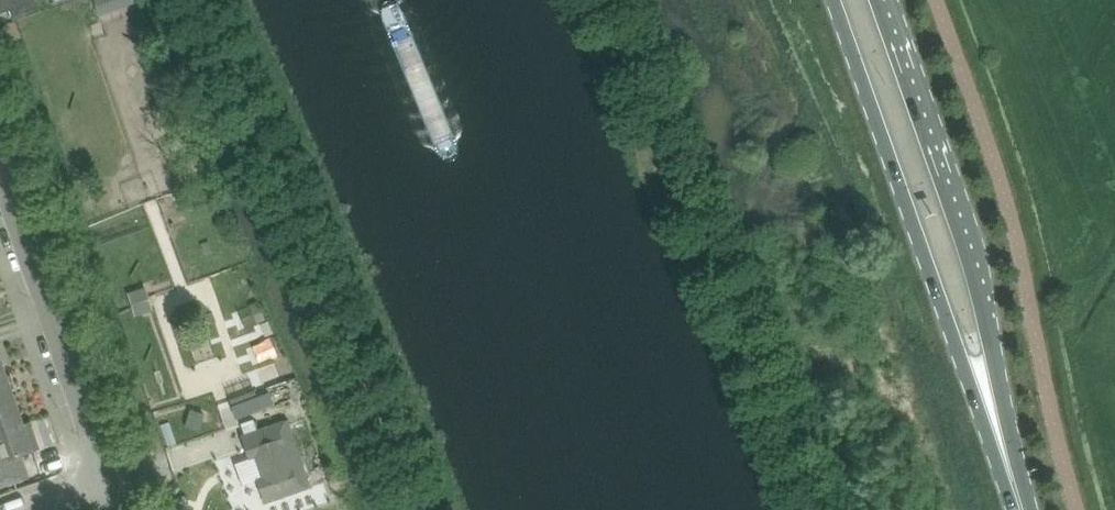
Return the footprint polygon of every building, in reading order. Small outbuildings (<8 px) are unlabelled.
[(11,9),(15,19),(41,9),(39,1),(43,0),(0,0),(0,13),(11,9)] [(7,372),(0,374),(0,403),(16,398),(7,372)] [(257,393),(232,402),(238,420),(276,407),(271,394),(259,399),(257,393)] [(16,398),(0,403),(0,433),(25,424),(16,398)] [(265,502),(311,486),(288,420),(242,435),(250,458),(256,455),(264,477),(257,479),(265,502)] [(30,480),(21,455),(34,451),(33,449),(39,448),(35,434),(29,436),(25,424),(0,433),(0,490),(30,480)]
